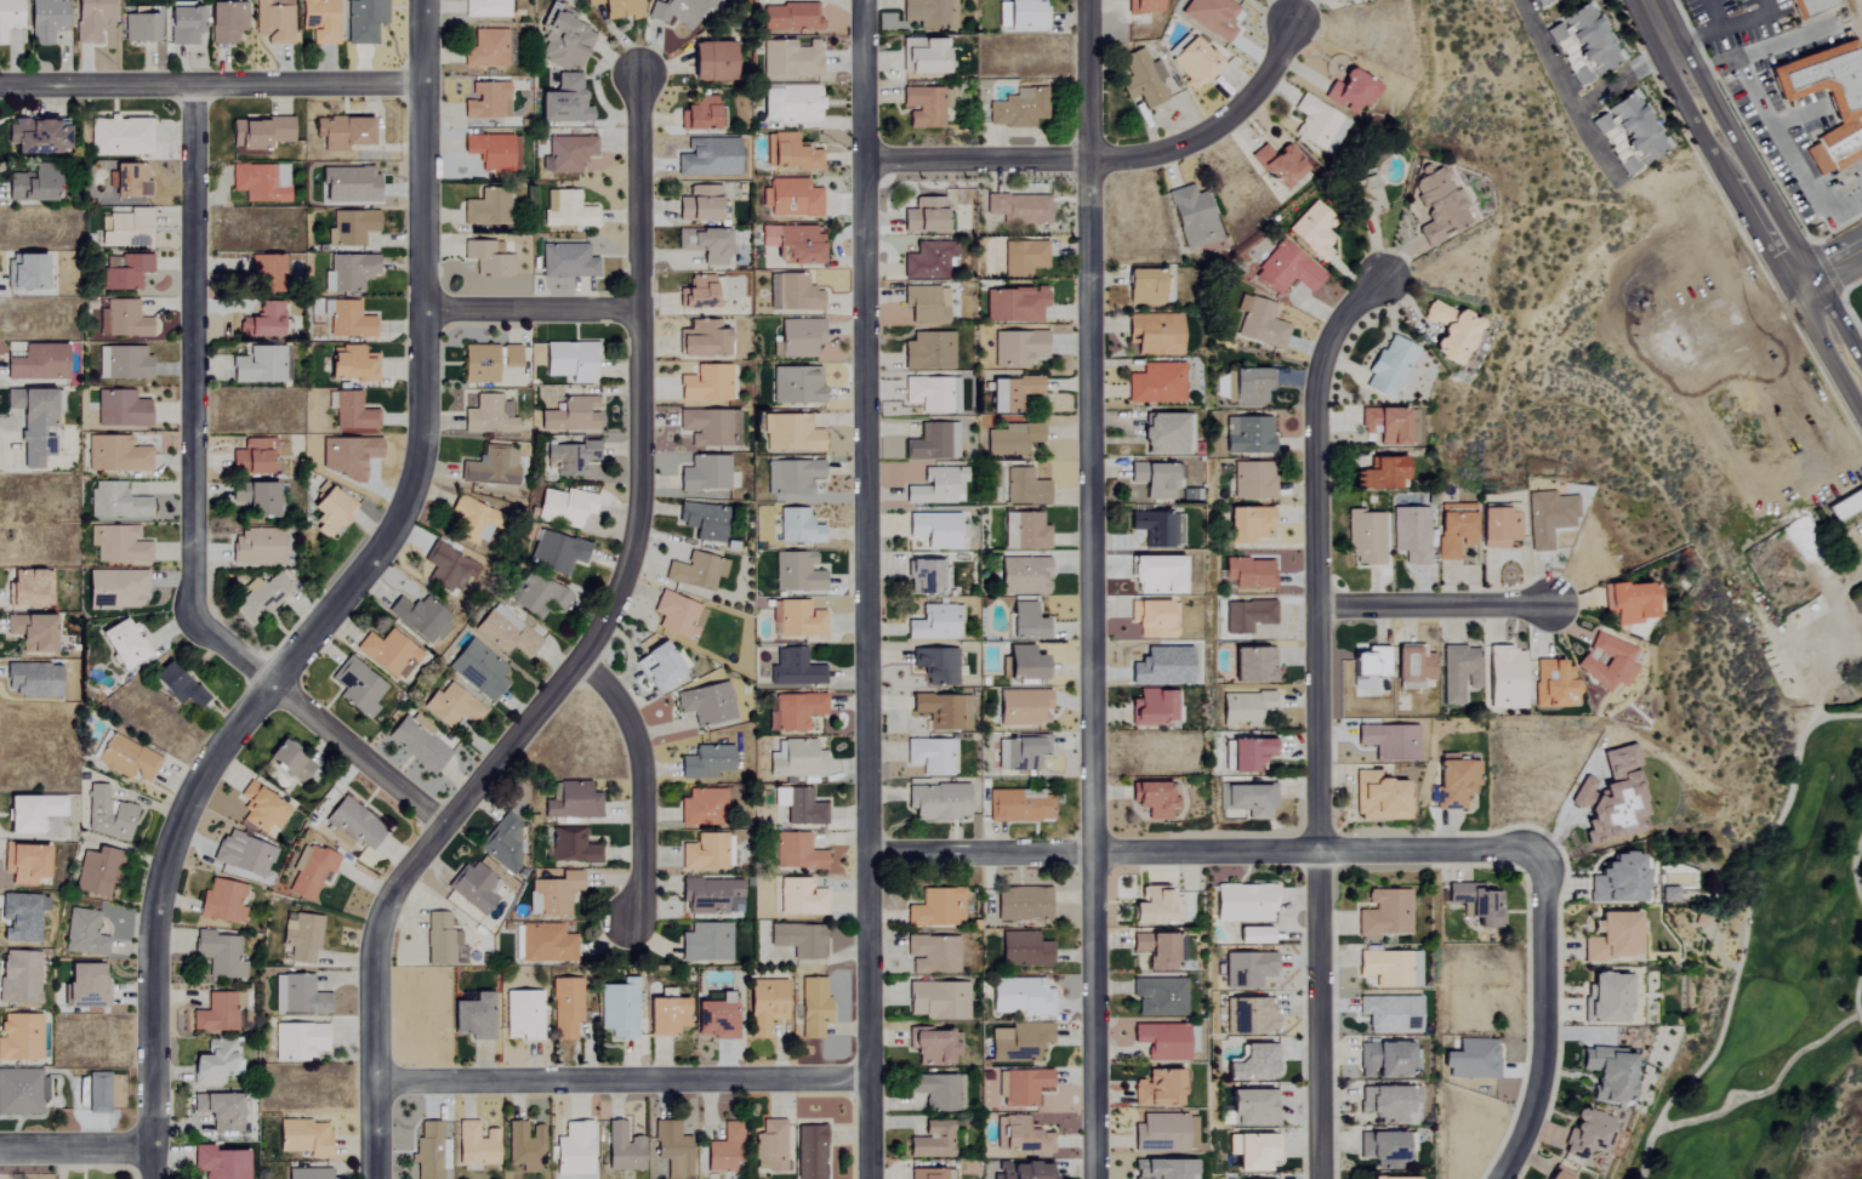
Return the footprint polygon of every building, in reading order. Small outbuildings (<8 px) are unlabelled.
[(22,0),(0,0),(0,46),(5,46),(5,29),(22,29),(22,0)] [(63,0),(32,0),(31,45),(52,45),(52,30),(67,31),(67,0),(63,0)] [(101,44),(101,28),(112,28),(111,0),(75,0),(76,45),(101,44)] [(292,0),(255,0),(254,36),(265,36),(265,45),(291,45),(292,0)] [(336,45),(337,0),(300,0),(299,29),(312,29),(311,45),(336,45)] [(346,45),(376,45),(377,25),(385,25),(386,0),(347,0),(346,45)] [(508,0),(462,0),(463,18),(508,17),(508,0)] [(603,21),(629,17),(629,20),(639,19),(636,0),(586,0),(587,7),(600,5),(603,21)] [(663,26),(666,19),(689,31),(698,14),(707,19),(718,0),(668,0),(664,8),(653,1),(645,16),(663,26)] [(900,21),(921,22),(921,29),(954,30),(954,0),(901,0),(900,21)] [(1042,0),(1012,0),(1012,2),(997,2),(997,31),(1043,30),(1042,0)] [(1157,0),(1125,0),(1125,13),(1157,13),(1157,0)] [(1226,0),(1189,0),(1179,15),(1226,45),(1235,30),(1228,25),(1239,8),(1226,0)] [(1798,19),(1789,0),(1837,0),(1838,2),(1798,19)] [(244,31),(245,4),(209,3),(208,45),(235,46),(236,31),(244,31)] [(1621,63),(1592,3),(1546,26),(1575,86),(1621,63)] [(761,4),(760,30),(822,33),(823,19),(816,19),(817,6),(761,4)] [(196,46),(196,34),(201,34),(202,7),(169,7),(168,46),(196,46)] [(595,26),(552,9),(543,30),(554,34),(542,62),(575,76),(595,26)] [(124,42),(156,43),(157,17),(125,15),(124,42)] [(461,67),(506,68),(506,30),(473,29),(473,48),(462,48),(461,67)] [(1193,36),(1166,61),(1195,92),(1222,66),(1193,36)] [(1852,38),(1861,66),(1861,130),(1861,156),(1830,176),(1827,172),(1818,177),(1804,150),(1816,142),(1815,138),(1837,126),(1823,93),(1818,91),(1782,106),(1769,72),(1767,69),(1852,38)] [(943,74),(943,39),(902,39),(903,75),(943,74)] [(819,76),(819,40),(807,40),(807,46),(794,47),(794,40),(761,40),(762,76),(819,76)] [(730,82),(731,44),(690,43),(689,82),(730,82)] [(1144,110),(1167,101),(1159,81),(1164,79),(1157,60),(1148,63),(1141,45),(1120,53),(1129,76),(1118,81),(1126,100),(1138,96),(1144,110)] [(1378,86),(1347,67),(1340,79),(1335,76),(1322,97),(1352,115),(1363,97),(1370,101),(1378,86)] [(537,123),(590,124),(590,107),(583,107),(583,91),(580,91),(580,73),(556,73),(555,93),(537,93),(537,123)] [(462,120),(508,119),(507,83),(469,83),(470,100),(462,100),(462,120)] [(760,122),(819,121),(819,85),(760,86),(760,122)] [(901,109),(907,109),(907,128),(942,128),(942,109),(949,109),(949,88),(901,89),(901,109)] [(988,103),(988,127),(1033,128),(1033,119),(1045,119),(1046,91),(1015,90),(1015,97),(1003,97),(1003,103),(988,103)] [(1626,176),(1669,149),(1633,93),(1590,121),(1626,176)] [(1348,120),(1300,95),(1292,110),(1303,116),(1292,136),(1328,156),(1348,120)] [(716,130),(715,97),(690,97),(690,109),(679,109),(679,130),(716,130)] [(345,146),(370,147),(370,118),(314,117),(313,138),(322,138),(322,152),(345,153),(345,146)] [(94,156),(151,155),(150,118),(108,118),(108,120),(94,120),(94,156)] [(290,119),(230,120),(231,151),(266,150),(266,143),(291,142),(290,119)] [(12,156),(63,155),(62,120),(4,122),(4,145),(12,145),(12,156)] [(821,149),(794,149),(794,133),(764,133),(764,169),(821,169),(821,149)] [(511,172),(511,136),(461,135),(461,155),(479,155),(478,172),(511,172)] [(595,137),(547,138),(547,158),(541,158),(541,173),(579,173),(579,160),(595,160),(595,137)] [(738,176),(737,137),(686,137),(687,155),(675,155),(676,176),(738,176)] [(1249,156),(1280,191),(1305,169),(1285,145),(1273,155),(1263,144),(1249,156)] [(4,201),(49,203),(50,164),(28,164),(28,175),(5,174),(4,201)] [(286,166),(230,165),(230,191),(243,191),(243,202),(286,203),(286,166)] [(376,168),(322,169),(322,203),(376,202),(376,168)] [(1425,248),(1443,240),(1441,236),(1471,222),(1456,190),(1452,192),(1441,168),(1432,172),(1431,168),(1409,178),(1421,203),(1413,207),(1423,227),(1416,230),(1425,248)] [(1356,214),(1396,206),(1392,185),(1379,187),(1377,177),(1357,181),(1360,193),(1352,194),(1356,214)] [(768,216),(820,217),(821,189),(806,188),(806,180),(769,179),(768,216)] [(1219,240),(1205,192),(1194,195),(1191,185),(1165,193),(1183,251),(1219,240)] [(719,222),(720,187),(688,186),(688,198),(677,198),(676,221),(719,222)] [(506,226),(507,189),(479,189),(478,201),(462,201),(461,225),(506,226)] [(1047,225),(1048,196),(984,195),(984,215),(1001,215),(1001,224),(1047,225)] [(901,234),(944,233),(943,197),(912,198),(912,210),(901,210),(901,234)] [(1287,230),(1323,263),(1333,252),(1327,246),(1333,239),(1326,232),(1337,221),(1315,201),(1287,230)] [(378,211),(331,210),(331,229),(326,229),(326,247),(363,248),(363,232),(377,232),(378,211)] [(150,246),(149,211),(99,212),(100,247),(150,246)] [(814,227),(760,226),(759,248),(775,248),(775,264),(819,264),(819,256),(826,256),(826,235),(814,235),(814,227)] [(676,251),(701,251),(701,266),(726,267),(728,231),(677,229),(676,251)] [(1323,273),(1281,240),(1252,277),(1278,297),(1292,279),(1309,292),(1323,273)] [(474,277),(512,278),(512,256),(501,256),(501,242),(462,242),(461,260),(474,261),(474,277)] [(947,280),(947,260),(953,259),(953,242),(914,242),(914,254),(902,255),(902,280),(947,280)] [(1003,243),(1003,279),(1031,278),(1030,269),(1047,269),(1047,242),(1003,243)] [(587,245),(541,244),(540,278),(597,278),(597,258),(587,258),(587,245)] [(41,291),(42,255),(4,255),(4,290),(41,291)] [(151,255),(108,256),(108,291),(140,290),(140,274),(151,273),(151,255)] [(324,271),(323,292),(362,293),(362,278),(376,279),(377,256),(329,255),(329,271),(324,271)] [(278,256),(250,257),(251,292),(279,292),(278,256)] [(1127,304),(1167,303),(1167,297),(1162,297),(1161,271),(1126,271),(1127,304)] [(768,310),(821,311),(821,289),(806,288),(806,276),(768,275),(768,310)] [(717,309),(717,280),(688,279),(688,289),(677,289),(677,308),(717,309)] [(946,325),(947,288),(902,287),(902,307),(909,307),(909,324),(946,325)] [(985,290),(985,324),(1040,323),(1040,308),(1046,308),(1046,289),(985,290)] [(1276,305),(1249,297),(1236,338),(1280,352),(1289,325),(1271,320),(1276,305)] [(98,336),(156,337),(157,319),(137,319),(137,300),(105,300),(105,309),(99,309),(98,336)] [(358,301),(330,300),(329,337),(373,338),(373,317),(358,317),(358,301)] [(1456,367),(1477,321),(1430,300),(1421,321),(1440,329),(1429,355),(1456,367)] [(281,338),(281,302),(258,302),(258,319),(239,319),(239,337),(281,338)] [(1126,344),(1135,344),(1135,355),(1179,356),(1180,316),(1126,314),(1126,344)] [(774,320),(774,358),(815,357),(815,346),(822,346),(821,319),(774,320)] [(717,331),(717,320),(687,321),(687,328),(677,328),(678,358),(726,357),(725,330),(717,331)] [(994,369),(1029,369),(1029,359),(1045,359),(1045,332),(993,332),(994,369)] [(952,333),(910,333),(910,342),(901,343),(902,371),(953,370),(952,333)] [(1417,349),(1389,336),(1382,352),(1378,350),(1361,388),(1392,401),(1397,388),(1405,391),(1414,370),(1408,368),(1417,349)] [(570,377),(570,384),(593,385),(593,344),(544,343),(543,376),(570,377)] [(63,345),(21,346),(21,359),(3,359),(4,381),(64,380),(63,345)] [(289,383),(288,345),(248,346),(248,357),(230,358),(231,384),(289,383)] [(495,383),(495,345),(461,346),(461,383),(495,383)] [(149,380),(149,356),(143,356),(143,346),(97,347),(98,380),(149,380)] [(328,381),(375,380),(375,354),(362,354),(362,346),(327,346),(328,381)] [(518,347),(500,346),(500,368),(518,369),(518,347)] [(730,401),(729,364),(695,365),(695,376),(678,376),(678,402),(730,401)] [(1182,364),(1140,364),(1140,374),(1126,374),(1126,404),(1183,403),(1182,364)] [(821,405),(821,369),(771,368),(770,404),(821,405)] [(1265,369),(1233,370),(1234,406),(1266,405),(1265,369)] [(956,378),(901,378),(902,405),(919,405),(919,414),(957,413),(956,378)] [(1040,378),(989,378),(990,412),(1040,411),(1040,378)] [(51,391),(4,390),(4,410),(19,410),(19,432),(16,432),(16,445),(20,445),(20,470),(40,470),(40,456),(50,457),(51,391)] [(134,391),(97,390),(96,427),(148,428),(148,400),(134,400),(134,391)] [(59,392),(51,392),(51,424),(59,424),(59,392)] [(335,392),(333,429),(377,430),(377,410),(359,410),(359,392),(335,392)] [(462,434),(515,433),(515,418),(509,418),(509,402),(500,402),(500,394),(474,395),(474,409),(461,409),(462,434)] [(597,430),(596,397),(562,398),(562,411),(539,411),(539,431),(597,430)] [(1404,447),(1405,410),(1360,409),(1360,432),(1379,433),(1378,447),(1404,447)] [(689,448),(739,447),(738,410),(677,412),(678,432),(689,432),(689,448)] [(808,416),(763,415),(763,452),(822,453),(822,430),(808,430),(808,416)] [(1272,455),(1273,418),(1225,417),(1225,455),(1272,455)] [(956,460),(955,423),(918,424),(918,441),(903,441),(903,460),(956,460)] [(986,457),(1026,456),(1025,444),(1042,443),(1041,423),(1002,424),(1002,430),(985,431),(986,457)] [(126,438),(87,437),(86,473),(149,474),(149,448),(126,448),(126,438)] [(267,476),(267,452),(274,452),(274,440),(243,439),(242,452),(230,452),(229,475),(267,476)] [(379,439),(327,439),(327,479),(363,479),(363,459),(379,459),(379,439)] [(597,462),(597,443),(543,445),(544,468),(554,467),(555,478),(584,477),(584,462),(597,462)] [(515,485),(517,449),(480,447),(479,463),(459,462),(459,482),(515,485)] [(678,497),(728,498),(728,489),(736,489),(737,473),(729,472),(729,457),(690,456),(689,468),(679,468),(678,497)] [(1397,490),(1397,481),(1404,481),(1404,458),(1368,459),(1368,473),(1358,473),(1358,490),(1397,490)] [(822,462),(766,462),(765,495),(810,495),(810,479),(822,479),(822,462)] [(1233,500),(1275,499),(1274,462),(1233,463),(1233,500)] [(1172,501),(1172,464),(1127,465),(1127,502),(1172,501)] [(962,468),(921,468),(921,486),(902,486),(902,504),(962,504),(962,468)] [(1031,468),(1002,468),(1001,505),(1048,506),(1048,481),(1031,480),(1031,468)] [(124,482),(89,483),(90,519),(150,517),(149,498),(125,499),(124,482)] [(275,485),(230,484),(229,503),(245,504),(245,518),(274,519),(275,485)] [(352,507),(325,485),(307,507),(316,515),(309,524),(326,538),(352,507)] [(597,496),(565,488),(563,494),(541,488),(535,517),(580,527),(583,514),(592,516),(597,496)] [(1861,508),(1861,495),(1860,491),(1827,508),(1835,523),(1861,508)] [(1528,553),(1552,552),(1551,530),(1575,529),(1575,497),(1554,498),(1554,493),(1526,494),(1528,553)] [(501,516),(456,494),(446,516),(458,522),(452,533),(484,549),(501,516)] [(693,541),(723,543),(725,507),(679,504),(678,528),(693,529),(693,541)] [(1473,546),(1474,504),(1438,504),(1437,561),(1458,562),(1458,546),(1473,546)] [(1229,508),(1228,542),(1264,543),(1264,530),(1273,530),(1273,509),(1229,508)] [(1427,566),(1428,509),(1392,508),(1391,552),(1404,552),(1403,566),(1427,566)] [(823,544),(823,526),(809,526),(809,509),(778,509),(778,544),(823,544)] [(1507,549),(1507,542),(1520,542),(1519,509),(1479,510),(1480,550),(1507,549)] [(1382,512),(1347,512),(1348,566),(1383,566),(1382,512)] [(1006,513),(1006,538),(1011,538),(1011,550),(1049,550),(1048,526),(1041,526),(1041,513),(1006,513)] [(957,514),(905,514),(905,539),(924,539),(924,550),(956,550),(957,514)] [(1143,548),(1179,548),(1179,515),(1128,514),(1128,531),(1144,531),(1143,548)] [(89,547),(96,547),(96,563),(150,564),(150,543),(138,542),(138,526),(89,525),(89,547)] [(280,565),(281,531),(231,530),(231,564),(280,565)] [(589,545),(537,530),(527,563),(567,575),(571,561),(582,565),(589,545)] [(480,565),(431,543),(423,562),(432,566),(426,580),(458,594),(465,578),(472,581),(480,565)] [(814,553),(773,553),(774,592),(823,592),(823,569),(815,570),(814,553)] [(663,582),(712,591),(715,578),(723,579),(726,561),(688,554),(686,566),(666,562),(663,582)] [(1181,558),(1128,557),(1128,581),(1136,581),(1136,595),(1180,595),(1181,558)] [(1047,559),(999,559),(998,595),(1046,595),(1047,559)] [(1234,589),(1272,589),(1273,560),(1225,559),(1225,580),(1235,581),(1234,589)] [(38,609),(40,572),(8,571),(7,608),(38,609)] [(144,571),(87,571),(87,609),(144,608),(144,571)] [(50,609),(52,572),(41,572),(40,609),(50,609)] [(292,589),(276,572),(264,584),(255,575),(227,602),(251,628),(292,589)] [(571,597),(530,572),(510,604),(537,620),(547,603),(561,612),(571,597)] [(1603,586),(1603,614),(1614,614),(1614,626),(1640,625),(1640,620),(1650,620),(1648,584),(1603,586)] [(705,608),(659,592),(651,613),(660,616),(655,629),(693,642),(705,608)] [(430,648),(452,619),(421,596),(412,608),(397,596),(384,613),(430,648)] [(824,637),(823,611),(808,612),(808,601),(777,601),(778,638),(824,637)] [(1128,624),(1137,624),(1137,639),(1175,639),(1176,603),(1128,602),(1128,624)] [(1227,602),(1226,635),(1252,635),(1252,624),(1276,625),(1276,603),(1227,602)] [(1009,639),(1047,640),(1048,620),(1034,620),(1035,603),(1011,603),(1009,639)] [(503,655),(510,647),(526,660),(541,641),(496,605),(474,632),(503,655)] [(954,640),(954,619),(960,619),(960,606),(919,605),(919,621),(904,621),(904,640),(954,640)] [(18,637),(17,654),(50,655),(51,617),(4,616),(3,636),(18,637)] [(150,655),(140,637),(134,640),(123,620),(98,634),(119,672),(150,655)] [(402,683),(420,652),(385,631),(379,642),(364,633),(352,653),(402,683)] [(1575,675),(1610,689),(1612,685),(1625,690),(1634,667),(1627,664),(1633,649),(1592,632),(1575,675)] [(489,704),(507,684),(499,676),(506,668),(471,638),(446,666),(489,704)] [(632,663),(654,693),(683,672),(661,642),(632,663)] [(1005,681),(1042,681),(1043,657),(1031,657),(1031,646),(1005,646),(1005,681)] [(1441,707),(1462,706),(1461,689),(1478,689),(1478,647),(1440,648),(1441,707)] [(1521,652),(1513,652),(1513,647),(1485,648),(1486,711),(1522,710),(1521,652)] [(1189,686),(1190,649),(1144,648),(1144,663),(1130,662),(1129,685),(1189,686)] [(1385,648),(1365,649),(1365,655),(1351,656),(1352,689),(1374,688),(1373,676),(1386,675),(1385,648)] [(1433,682),(1433,654),(1422,654),(1422,648),(1394,648),(1395,690),(1421,690),(1421,682),(1433,682)] [(805,665),(806,649),(783,649),(783,668),(768,668),(768,685),(824,686),(825,666),(805,665)] [(1270,684),(1269,649),(1231,650),(1233,685),(1270,684)] [(910,650),(910,669),(923,669),(923,686),(956,686),(956,676),(963,676),(963,666),(955,667),(955,650),(910,650)] [(386,686),(345,658),(329,680),(343,689),(336,699),(368,721),(376,708),(372,706),(386,686)] [(166,661),(148,679),(175,705),(182,698),(195,710),(205,700),(166,661)] [(1532,709),(1562,709),(1562,697),(1575,697),(1575,681),(1569,681),(1569,663),(1533,663),(1532,709)] [(57,665),(5,664),(4,696),(57,697),(57,665)] [(485,710),(448,683),(440,694),(434,690),(420,709),(448,730),(459,716),(473,727),(485,710)] [(734,721),(728,683),(673,693),(677,715),(691,712),(694,728),(734,721)] [(1129,726),(1173,725),(1173,690),(1136,691),(1136,700),(1129,700),(1129,726)] [(1047,691),(996,692),(996,727),(1048,726),(1047,691)] [(1224,694),(1224,725),(1246,725),(1247,728),(1260,728),(1260,711),(1275,711),(1275,694),(1224,694)] [(825,695),(773,695),(773,727),(806,727),(806,716),(825,716),(825,695)] [(926,731),(967,731),(968,696),(909,696),(909,714),(926,715),(926,731)] [(433,775),(450,751),(430,737),(433,731),(405,711),(385,740),(433,775)] [(1416,727),(1356,726),(1356,746),(1373,746),(1373,762),(1415,763),(1416,727)] [(160,757),(106,733),(93,762),(146,786),(160,757)] [(291,744),(280,736),(264,758),(300,784),(312,767),(288,749),(291,744)] [(1036,771),(1035,755),(1048,755),(1048,737),(996,738),(996,772),(1036,771)] [(814,740),(769,741),(770,777),(825,776),(824,751),(814,751),(814,740)] [(951,741),(904,740),(904,767),(920,767),(920,777),(951,777),(951,741)] [(1233,740),(1233,774),(1261,775),(1261,757),(1273,757),(1273,741),(1233,740)] [(1601,753),(1609,787),(1594,791),(1591,778),(1570,783),(1576,810),(1579,809),(1588,846),(1637,834),(1634,820),(1644,818),(1633,769),(1639,768),(1634,745),(1601,753)] [(731,748),(693,747),(693,758),(679,757),(678,779),(715,780),(715,772),(731,772),(731,748)] [(1476,762),(1435,763),(1437,811),(1464,810),(1464,796),(1477,796),(1476,762)] [(1409,821),(1408,781),(1378,782),(1378,771),(1354,772),(1355,822),(1409,821)] [(242,789),(252,796),(237,817),(262,834),(282,804),(248,780),(242,789)] [(598,818),(599,783),(544,782),(543,818),(598,818)] [(106,785),(88,784),(85,834),(129,837),(132,804),(105,802),(106,785)] [(1166,784),(1131,784),(1131,810),(1145,810),(1144,821),(1168,822),(1169,812),(1174,812),(1174,799),(1166,799),(1166,784)] [(968,786),(905,785),(904,810),(914,810),(913,820),(967,821),(968,786)] [(1269,821),(1269,811),(1276,811),(1276,786),(1221,786),(1220,810),(1248,810),(1248,820),(1269,821)] [(724,825),(725,790),(687,789),(687,800),(679,799),(679,825),(724,825)] [(825,804),(810,804),(810,789),(786,790),(786,826),(825,825),(825,804)] [(987,822),(1051,822),(1051,799),(1019,799),(1019,791),(987,791),(987,822)] [(322,818),(367,852),(385,829),(340,794),(322,818)] [(64,797),(6,796),(5,833),(39,834),(39,817),(64,817),(64,797)] [(476,847),(502,868),(531,833),(504,812),(476,847)] [(550,863),(599,862),(599,843),(587,843),(587,829),(549,830),(550,863)] [(210,860),(262,880),(274,848),(227,830),(224,839),(219,837),(210,860)] [(680,869),(732,869),(731,832),(695,833),(696,843),(679,843),(680,869)] [(825,868),(825,850),(809,851),(808,834),(776,834),(777,869),(825,868)] [(44,879),(45,845),(1,844),(0,874),(8,874),(8,885),(32,886),(32,878),(44,879)] [(287,892),(310,902),(320,881),(326,884),(338,858),(310,845),(287,892)] [(106,899),(110,883),(116,884),(123,852),(96,846),(94,853),(82,851),(73,891),(106,899)] [(1641,901),(1640,852),(1610,852),(1610,862),(1599,862),(1599,876),(1588,876),(1589,903),(1641,901)] [(499,883),(470,859),(446,888),(482,917),(497,898),(491,893),(499,883)] [(569,916),(570,891),(581,891),(581,871),(560,871),(560,880),(529,879),(528,915),(569,916)] [(1663,902),(1678,903),(1679,891),(1696,892),(1697,872),(1664,871),(1663,902)] [(826,914),(826,888),(810,889),(810,877),(778,878),(779,915),(826,914)] [(245,908),(240,907),(244,885),(210,878),(207,892),(201,891),(196,916),(241,926),(245,908)] [(742,880),(680,878),(679,903),(686,903),(686,913),(741,915),(742,880)] [(1273,922),(1274,885),(1216,883),(1216,921),(1273,922)] [(1483,884),(1447,883),(1446,903),(1463,904),(1462,917),(1476,917),(1475,927),(1502,928),(1503,892),(1483,892),(1483,884)] [(905,925),(963,924),(962,887),(921,887),(921,906),(905,906),(905,925)] [(1048,887),(994,888),(995,921),(1048,920),(1048,887)] [(1130,922),(1175,923),(1175,888),(1139,888),(1139,903),(1130,902),(1130,922)] [(1356,935),(1408,934),(1407,889),(1369,889),(1369,910),(1356,910),(1356,935)] [(3,922),(3,942),(37,943),(39,912),(46,913),(47,896),(0,894),(0,921),(3,922)] [(97,911),(68,908),(63,952),(105,956),(107,936),(95,935),(97,911)] [(425,965),(465,966),(466,947),(459,947),(460,931),(448,931),(449,912),(426,911),(425,965)] [(281,942),(290,943),(288,961),(314,964),(319,916),(284,912),(281,942)] [(679,961),(730,961),(730,923),(689,924),(689,934),(679,934),(679,961)] [(563,924),(521,924),(521,961),(575,961),(575,935),(563,935),(563,924)] [(769,947),(792,947),(792,960),(823,959),(823,925),(769,925),(769,947)] [(1270,944),(1270,927),(1238,928),(1238,944),(1270,944)] [(245,979),(246,962),(238,962),(239,937),(212,936),(213,931),(194,930),(193,956),(209,956),(209,978),(245,979)] [(1036,932),(999,931),(998,965),(1050,966),(1051,942),(1036,941),(1036,932)] [(1131,933),(1131,952),(1147,953),(1147,970),(1173,971),(1174,934),(1131,933)] [(958,973),(957,936),(905,937),(905,957),(910,957),(910,974),(958,973)] [(0,950),(0,1003),(37,1004),(39,951),(0,950)] [(1418,987),(1417,951),(1356,951),(1357,976),(1374,975),(1374,987),(1418,987)] [(1225,989),(1261,988),(1260,978),(1275,977),(1275,952),(1224,953),(1225,989)] [(64,1007),(108,1008),(108,977),(103,977),(103,964),(65,963),(64,1007)] [(1585,1022),(1638,1023),(1639,974),(1586,973),(1585,1022)] [(274,975),(273,1013),(328,1014),(329,993),(312,993),(312,975),(274,975)] [(552,1041),(576,1040),(575,1022),(581,1022),(580,977),(551,978),(552,1041)] [(828,1021),(827,977),(799,978),(800,1040),(822,1039),(822,1021),(828,1021)] [(1051,989),(1042,989),(1042,978),(989,980),(989,1015),(1052,1013),(1051,989)] [(1138,1017),(1185,1015),(1184,978),(1131,979),(1131,997),(1137,997),(1138,1017)] [(769,1039),(769,1020),(785,1020),(785,980),(761,980),(761,988),(747,988),(747,1039),(769,1039)] [(968,984),(907,982),(906,1018),(967,1019),(968,984)] [(599,983),(598,1030),(610,1030),(610,1039),(636,1039),(636,983),(599,983)] [(542,991),(505,990),(504,1038),(541,1039),(542,991)] [(244,1010),(244,992),(206,992),(206,1011),(191,1011),(191,1032),(244,1031),(244,1010)] [(451,1001),(451,1035),(469,1035),(470,1040),(494,1040),(494,992),(471,992),(472,1000),(451,1001)] [(1357,997),(1357,1014),(1366,1014),(1366,1034),(1418,1033),(1417,996),(1357,997)] [(686,997),(646,998),(646,1035),(674,1034),(674,1027),(687,1027),(686,997)] [(1231,1033),(1276,1033),(1276,1017),(1268,1017),(1267,998),(1230,998),(1231,1033)] [(735,1038),(736,1001),(694,1000),(693,1038),(735,1038)] [(0,1015),(0,1061),(40,1060),(40,1014),(0,1015)] [(326,1051),(326,1024),(274,1023),(274,1061),(309,1062),(310,1051),(326,1051)] [(1051,1043),(1051,1023),(1009,1024),(1009,1029),(989,1029),(989,1062),(1039,1061),(1039,1043),(1051,1043)] [(1186,1061),(1186,1025),(1132,1024),(1132,1043),(1147,1043),(1146,1061),(1186,1061)] [(916,1065),(954,1063),(953,1042),(951,1042),(950,1030),(909,1032),(910,1049),(915,1049),(916,1065)] [(1496,1079),(1497,1039),(1457,1038),(1457,1052),(1444,1052),(1443,1078),(1496,1079)] [(235,1040),(205,1041),(206,1054),(191,1054),(191,1085),(221,1084),(220,1075),(235,1074),(235,1040)] [(1358,1043),(1358,1078),(1410,1077),(1409,1042),(1358,1043)] [(1267,1080),(1267,1071),(1271,1071),(1272,1044),(1243,1044),(1242,1063),(1227,1063),(1226,1080),(1267,1080)] [(1580,1070),(1592,1071),(1591,1102),(1627,1103),(1629,1050),(1580,1049),(1580,1070)] [(0,1069),(0,1114),(40,1115),(40,1101),(44,1101),(44,1069),(0,1069)] [(1005,1106),(1037,1106),(1037,1088),(1052,1088),(1051,1069),(1004,1070),(1005,1106)] [(1179,1070),(1146,1069),(1146,1081),(1133,1080),(1132,1106),(1178,1107),(1179,1070)] [(108,1072),(86,1072),(87,1113),(109,1113),(108,1072)] [(923,1111),(963,1111),(962,1075),(910,1075),(910,1093),(923,1093),(923,1111)] [(1358,1113),(1373,1114),(1373,1122),(1415,1123),(1416,1088),(1359,1086),(1358,1113)] [(1274,1126),(1275,1090),(1231,1089),(1231,1125),(1274,1126)] [(191,1113),(210,1113),(210,1133),(242,1132),(241,1093),(190,1094),(191,1113)] [(1561,1153),(1581,1159),(1584,1148),(1599,1153),(1609,1118),(1574,1107),(1561,1153)] [(1195,1151),(1194,1111),(1140,1112),(1141,1123),(1133,1123),(1133,1153),(1195,1151)] [(1052,1153),(1052,1133),(1036,1132),(1036,1125),(1026,1124),(1026,1116),(995,1115),(994,1151),(1052,1153)] [(276,1152),(307,1153),(306,1158),(327,1159),(328,1122),(277,1120),(276,1152)] [(784,1120),(760,1120),(760,1133),(753,1133),(754,1172),(785,1171),(784,1120)] [(497,1165),(498,1129),(480,1129),(480,1121),(457,1121),(457,1165),(497,1165)] [(543,1125),(531,1125),(531,1137),(526,1137),(526,1122),(507,1121),(506,1164),(521,1165),(521,1173),(542,1173),(543,1125)] [(642,1170),(643,1137),(624,1137),(624,1122),(606,1121),(606,1170),(642,1170)] [(678,1137),(678,1122),(653,1121),(652,1159),(666,1159),(665,1178),(690,1178),(690,1137),(678,1137)] [(952,1121),(924,1121),(923,1138),(907,1137),(907,1157),(952,1158),(952,1121)] [(591,1175),(590,1122),(563,1122),(563,1137),(553,1137),(554,1167),(561,1167),(562,1175),(591,1175)] [(706,1142),(705,1172),(734,1173),(734,1162),(740,1162),(740,1122),(721,1122),(721,1143),(706,1142)] [(823,1125),(795,1126),(796,1178),(824,1178),(823,1125)] [(1401,1132),(1358,1133),(1358,1159),(1375,1159),(1375,1168),(1402,1168),(1401,1132)] [(1228,1134),(1229,1156),(1236,1156),(1237,1172),(1267,1171),(1267,1161),(1278,1161),(1277,1134),(1228,1134)] [(246,1150),(211,1151),(211,1145),(194,1146),(194,1178),(246,1178),(246,1150)] [(1191,1160),(1133,1159),(1133,1178),(1191,1178),(1191,1160)] [(996,1163),(996,1178),(1051,1178),(1051,1162),(996,1163)] [(1572,1174),(1552,1164),(1544,1178),(1570,1178),(1572,1174)] [(328,1169),(286,1168),(286,1178),(328,1178),(328,1169)] [(909,1178),(952,1178),(951,1169),(908,1170),(909,1178)]
